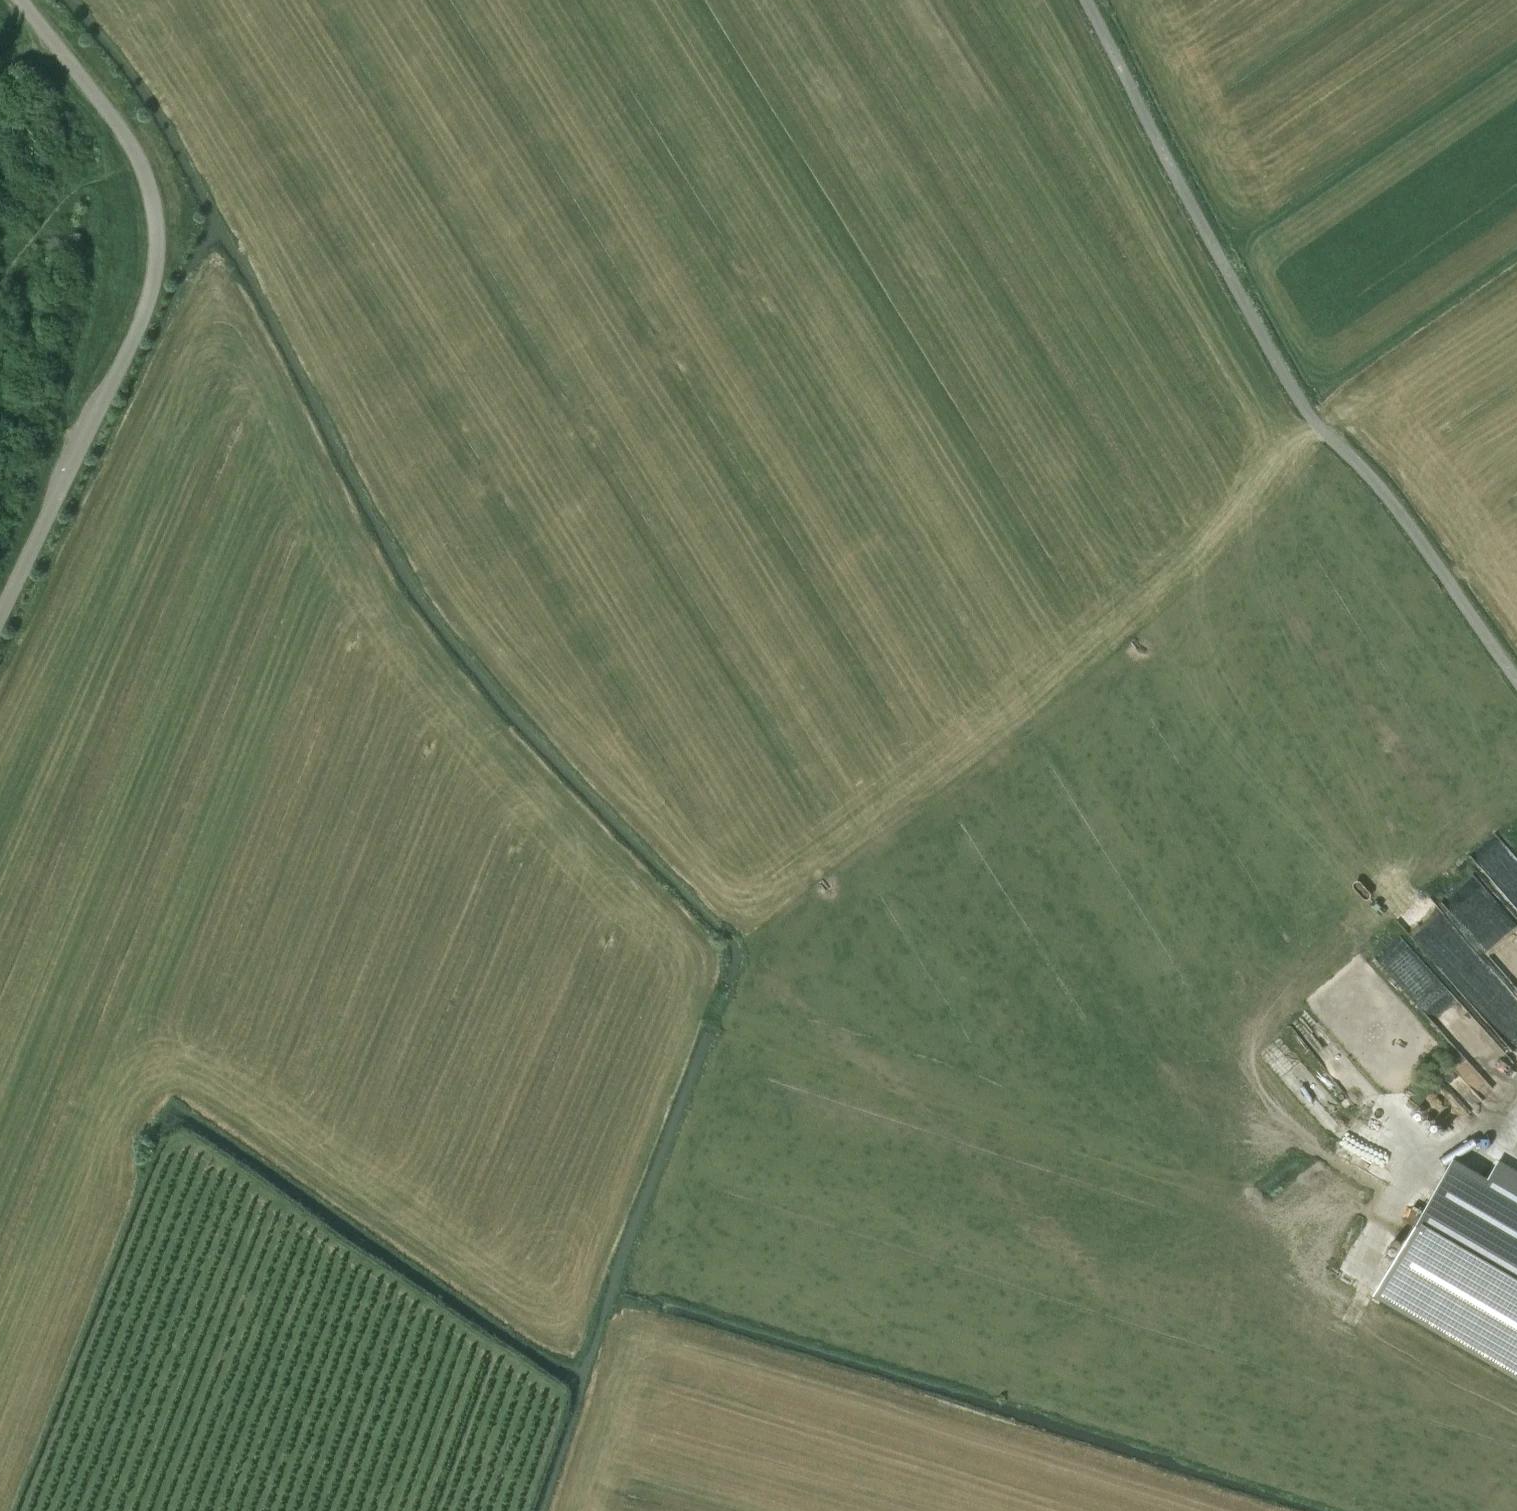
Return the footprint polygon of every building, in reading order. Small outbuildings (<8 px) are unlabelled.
[(1410,948),(1388,966),(1399,979),(1421,960),(1410,948)] [(1516,1152),(1516,1130),(1507,1146),(1516,1152)] [(1465,1170),(1392,1292),(1516,1366),(1516,1176),(1497,1165),(1486,1183),(1465,1170)]
